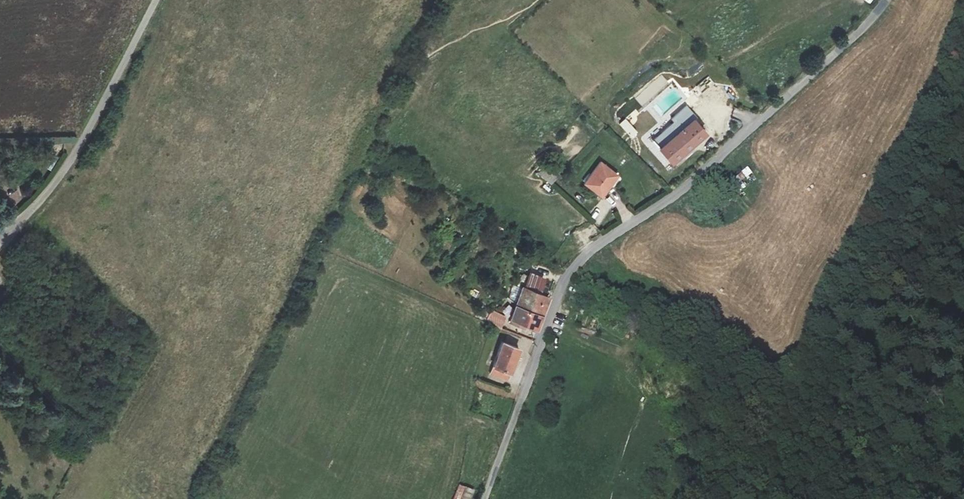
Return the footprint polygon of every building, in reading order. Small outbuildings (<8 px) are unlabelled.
[(643,108),(669,83),(660,73),(634,98),(643,108)] [(710,76),(695,86),(701,95),(716,85),(710,76)] [(630,139),(638,134),(627,118),(620,123),(630,139)] [(712,133),(700,118),(688,128),(679,119),(657,138),(664,146),(658,151),(666,162),(673,157),(677,162),(712,133)] [(619,177),(603,163),(586,183),(602,197),(619,177)] [(538,176),(553,185),(559,176),(544,167),(538,176)] [(742,179),(752,175),(748,167),(739,171),(742,179)] [(522,292),(546,302),(554,284),(530,274),(522,292)] [(522,292),(515,312),(539,323),(546,302),(522,292)] [(491,311),(486,321),(502,328),(507,317),(491,311)] [(535,334),(539,323),(515,312),(511,325),(535,334)] [(502,344),(490,375),(508,381),(520,350),(502,344)] [(454,498),(471,498),(474,490),(459,485),(454,498)]
